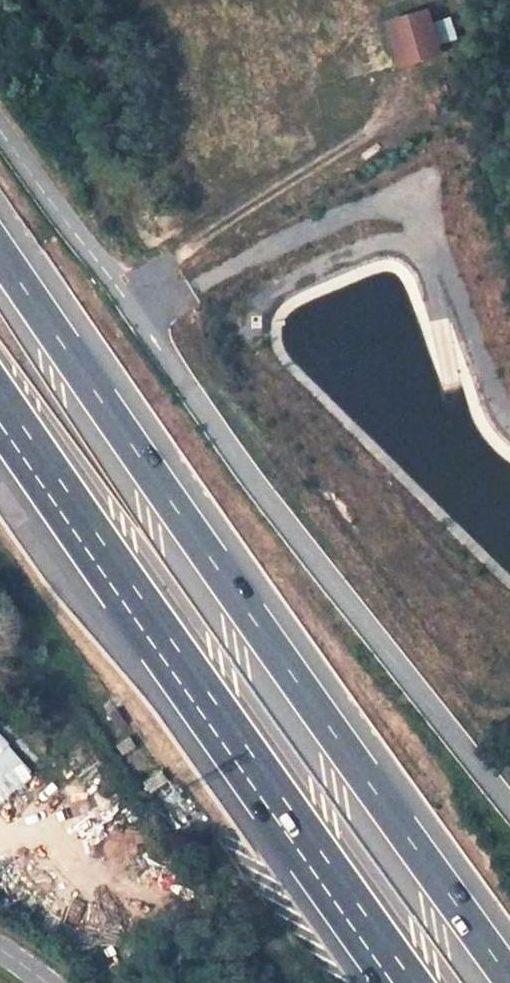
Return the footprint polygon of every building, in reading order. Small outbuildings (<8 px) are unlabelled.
[(419,12),(381,24),(395,67),(430,54),(419,12)] [(34,774),(0,733),(0,802),(34,774)]
